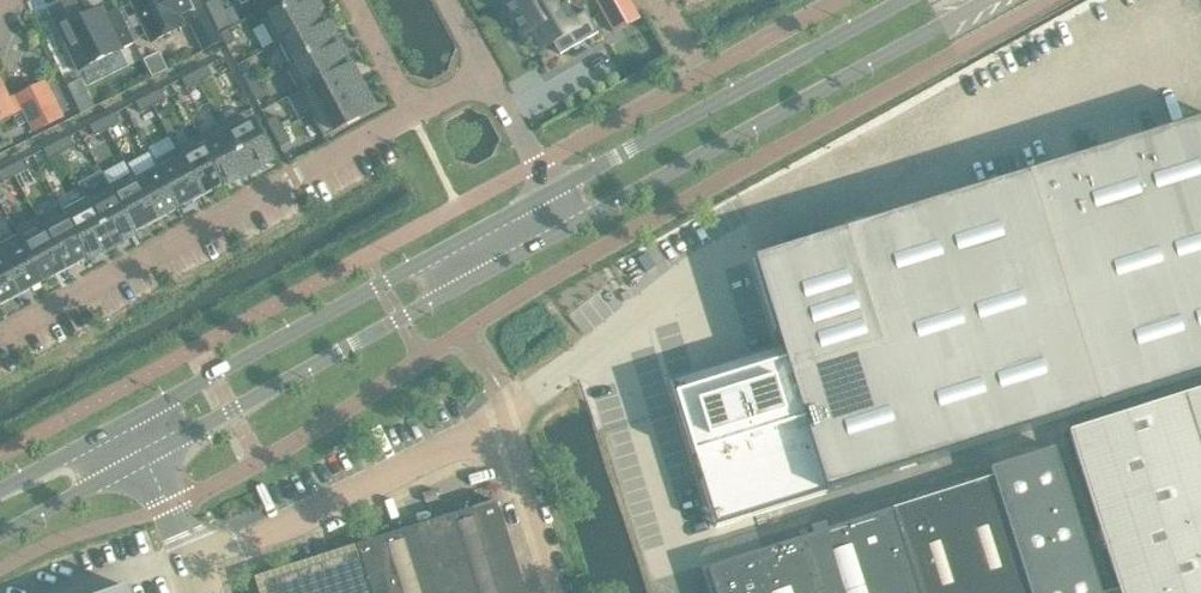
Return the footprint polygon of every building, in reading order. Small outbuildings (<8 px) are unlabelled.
[(151,41),(182,25),(177,14),(190,8),(185,0),(130,0),(151,41)] [(205,4),(218,31),(239,21),(232,7),(225,11),(219,0),(214,0),(205,4)] [(326,17),(316,0),(299,0),(259,22),(272,47),(278,44),(326,17)] [(504,2),(522,34),(531,30),(541,48),(553,41),(560,54),(598,32),(586,11),(574,18),(564,0),(507,0),(504,2)] [(612,30),(638,15),(629,0),(595,0),(612,30)] [(119,50),(134,43),(117,9),(103,16),(100,9),(81,19),(73,2),(50,13),(78,70),(85,67),(119,50)] [(209,15),(189,25),(202,51),(222,41),(209,15)] [(278,44),(289,65),(337,39),(326,17),(278,44)] [(229,28),(219,33),(226,46),(236,40),(229,28)] [(350,62),(337,39),(289,65),(285,68),(297,91),(350,62)] [(119,50),(85,67),(92,82),(126,65),(119,50)] [(297,91),(310,114),(362,85),(350,62),(297,91)] [(212,76),(207,66),(194,72),(199,82),(212,76)] [(243,76),(249,88),(258,83),(252,71),(243,76)] [(199,82),(194,72),(181,78),(186,88),(199,82)] [(84,78),(73,82),(84,109),(95,104),(84,78)] [(18,96),(16,93),(8,98),(0,82),(0,119),(23,108),(34,132),(61,118),(44,83),(18,96)] [(265,94),(258,83),(249,88),(255,99),(265,94)] [(362,85),(310,114),(323,139),(376,110),(362,85)] [(161,90),(148,96),(153,106),(166,100),(161,90)] [(153,106),(148,96),(136,102),(140,112),(153,106)] [(226,134),(249,174),(274,161),(246,110),(220,124),(226,134)] [(102,119),(107,129),(120,123),(115,113),(102,119)] [(267,121),(274,133),(283,128),(277,116),(267,121)] [(102,119),(89,125),(94,135),(107,129),(102,119)] [(671,382),(716,527),(1200,377),(1200,121),(754,260),(781,348),(671,382)] [(289,140),(283,128),(274,133),(280,145),(289,140)] [(226,134),(206,145),(227,183),(228,186),(249,174),(226,134)] [(176,148),(182,161),(202,197),(227,183),(206,145),(201,135),(176,148)] [(69,137),(56,143),(61,153),(74,147),(69,137)] [(56,143),(43,149),(48,159),(61,153),(56,143)] [(22,160),(10,167),(15,176),(27,170),(22,160)] [(180,208),(202,197),(182,161),(161,172),(180,208)] [(158,166),(135,178),(158,221),(180,208),(161,172),(158,166)] [(0,171),(0,179),(2,183),(15,176),(10,167),(0,171)] [(109,185),(135,233),(158,221),(135,178),(132,173),(109,185)] [(109,185),(86,198),(113,249),(136,236),(135,233),(109,185)] [(113,249),(86,198),(63,210),(88,257),(90,261),(113,249)] [(64,270),(88,257),(63,210),(39,223),(44,232),(64,270)] [(44,232),(23,244),(43,282),(64,270),(44,232)] [(43,282),(23,244),(17,235),(0,244),(0,257),(19,294),(43,282)] [(19,294),(0,257),(0,305),(19,294)] [(1069,432),(1069,433),(1119,589),(1120,592),(1200,592),(1200,388),(1112,417),(1082,428),(1069,432)] [(990,469),(993,478),(1029,592),(1100,592),(1054,448),(990,469)] [(892,510),(918,592),(1029,592),(993,478),(892,510)] [(426,523),(448,592),(525,592),(496,501),(426,523)] [(892,510),(707,569),(714,592),(918,592),(892,510)] [(426,523),(356,546),(372,592),(448,592),(426,523)] [(265,592),(369,592),(359,561),(264,590),(265,592)]
